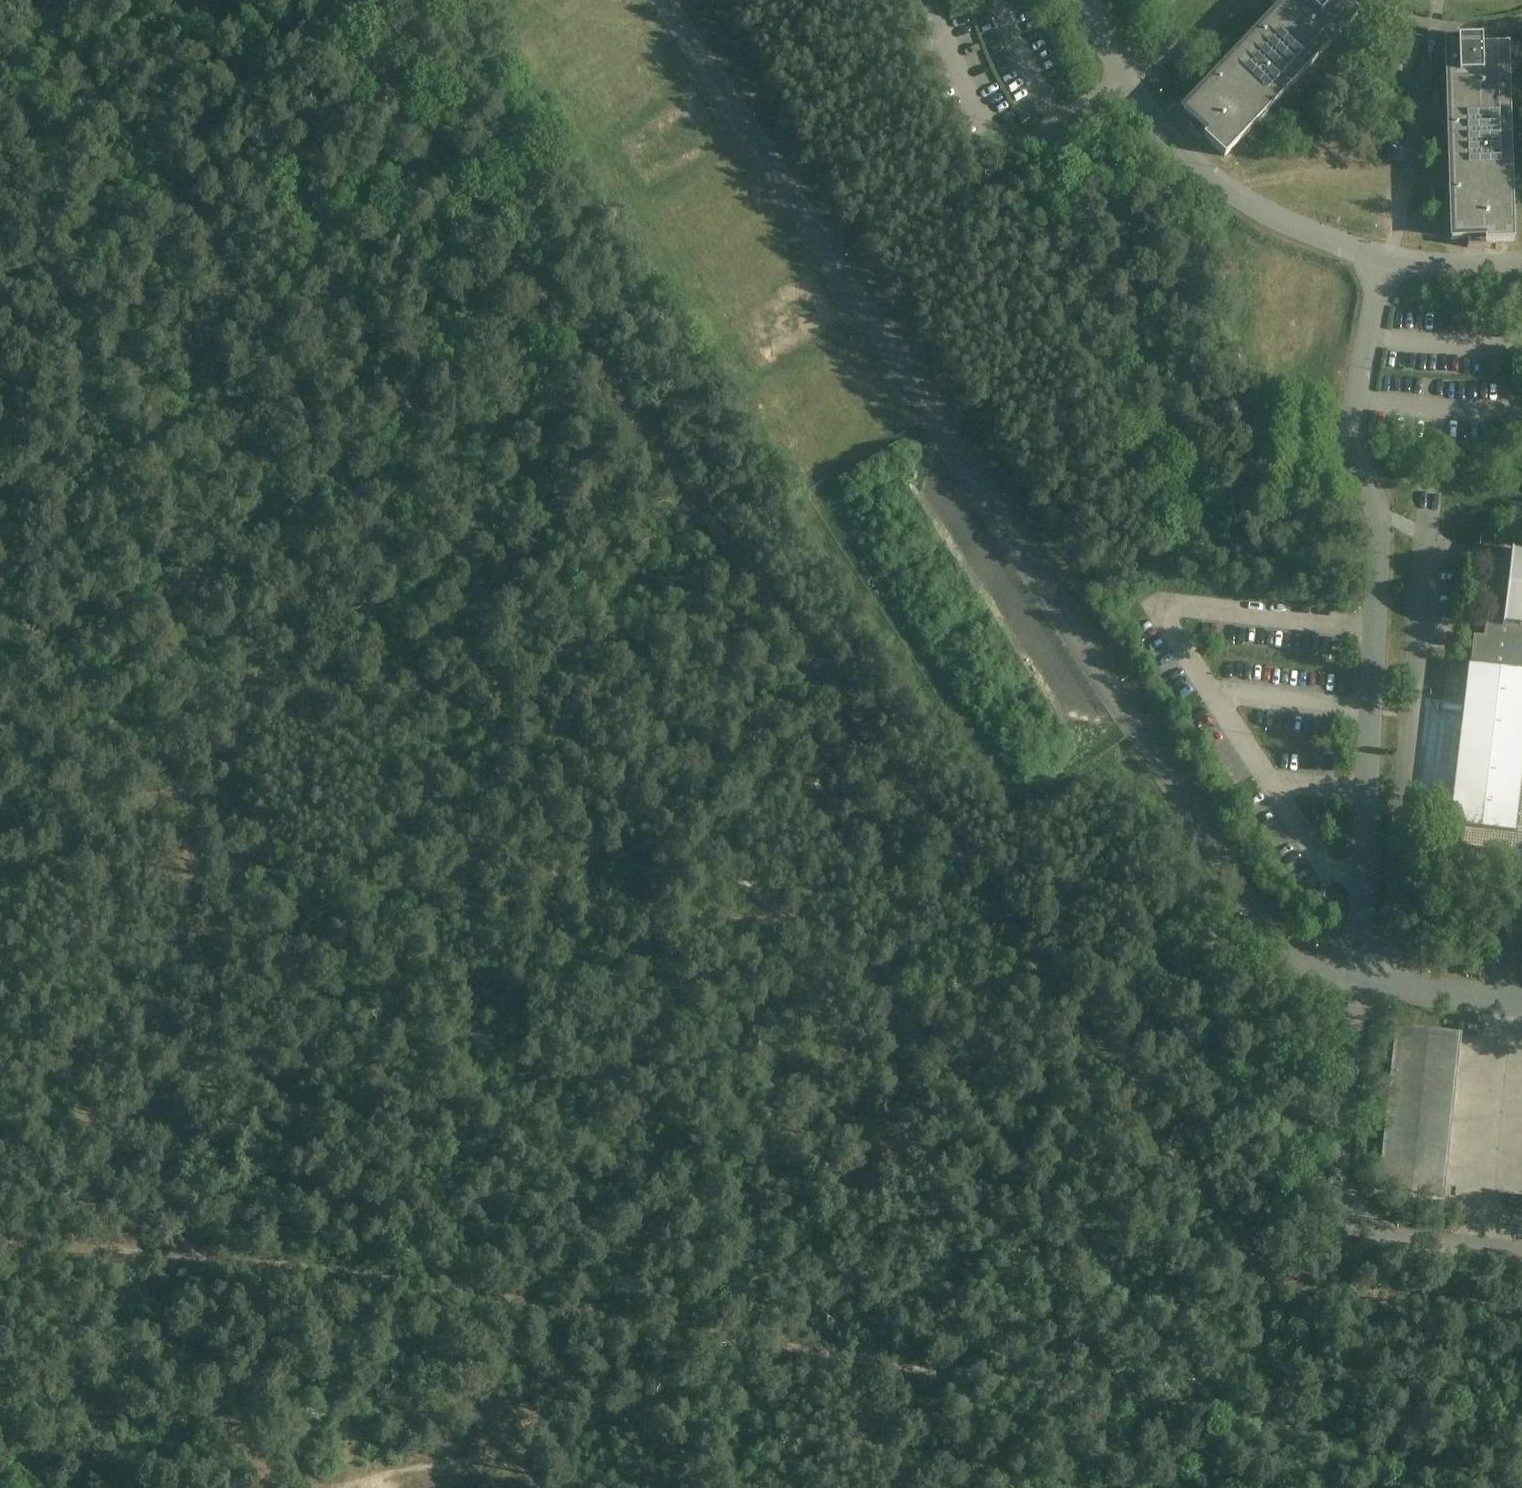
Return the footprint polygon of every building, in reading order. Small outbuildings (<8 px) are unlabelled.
[(1265,24),(1264,23),(1257,30),(1262,35),(1255,42),(1251,39),(1220,71),(1219,70),(1213,77),(1217,82),(1210,89),(1206,86),(1183,110),(1207,133),(1203,137),(1225,157),(1359,14),(1344,0),(1287,0),(1265,24)] [(1388,68),(1402,73),(1409,75),(1421,38),(1422,38),(1422,37),(1400,30),(1400,31),(1388,68)] [(1452,238),(1467,238),(1484,237),(1484,242),(1514,241),(1508,45),(1481,46),(1481,39),(1457,40),(1457,43),(1446,43),(1446,55),(1445,55),(1445,64),(1452,64),(1452,75),(1447,75),(1448,119),(1447,119),(1447,129),(1454,129),(1454,139),(1449,140),(1450,184),(1449,184),(1449,194),(1456,194),(1456,204),(1451,204),(1452,238)] [(914,496),(925,514),(928,513),(916,495),(914,496)] [(1518,549),(1518,553),(1512,553),(1513,549),(1511,549),(1508,575),(1504,575),(1504,568),(1491,567),(1491,568),(1493,568),(1485,633),(1484,638),(1474,637),(1471,665),(1468,665),(1468,666),(1470,666),(1449,826),(1447,826),(1446,827),(1462,829),(1460,848),(1521,855),(1521,549),(1518,549)] [(958,564),(969,582),(971,581),(960,563),(958,564)] [(1002,632),(1013,649),(1015,648),(1003,630),(1002,632)] [(1045,699),(1057,717),(1059,715),(1047,697),(1045,699)] [(1380,1190),(1442,1197),(1459,1035),(1397,1028),(1380,1190)]
